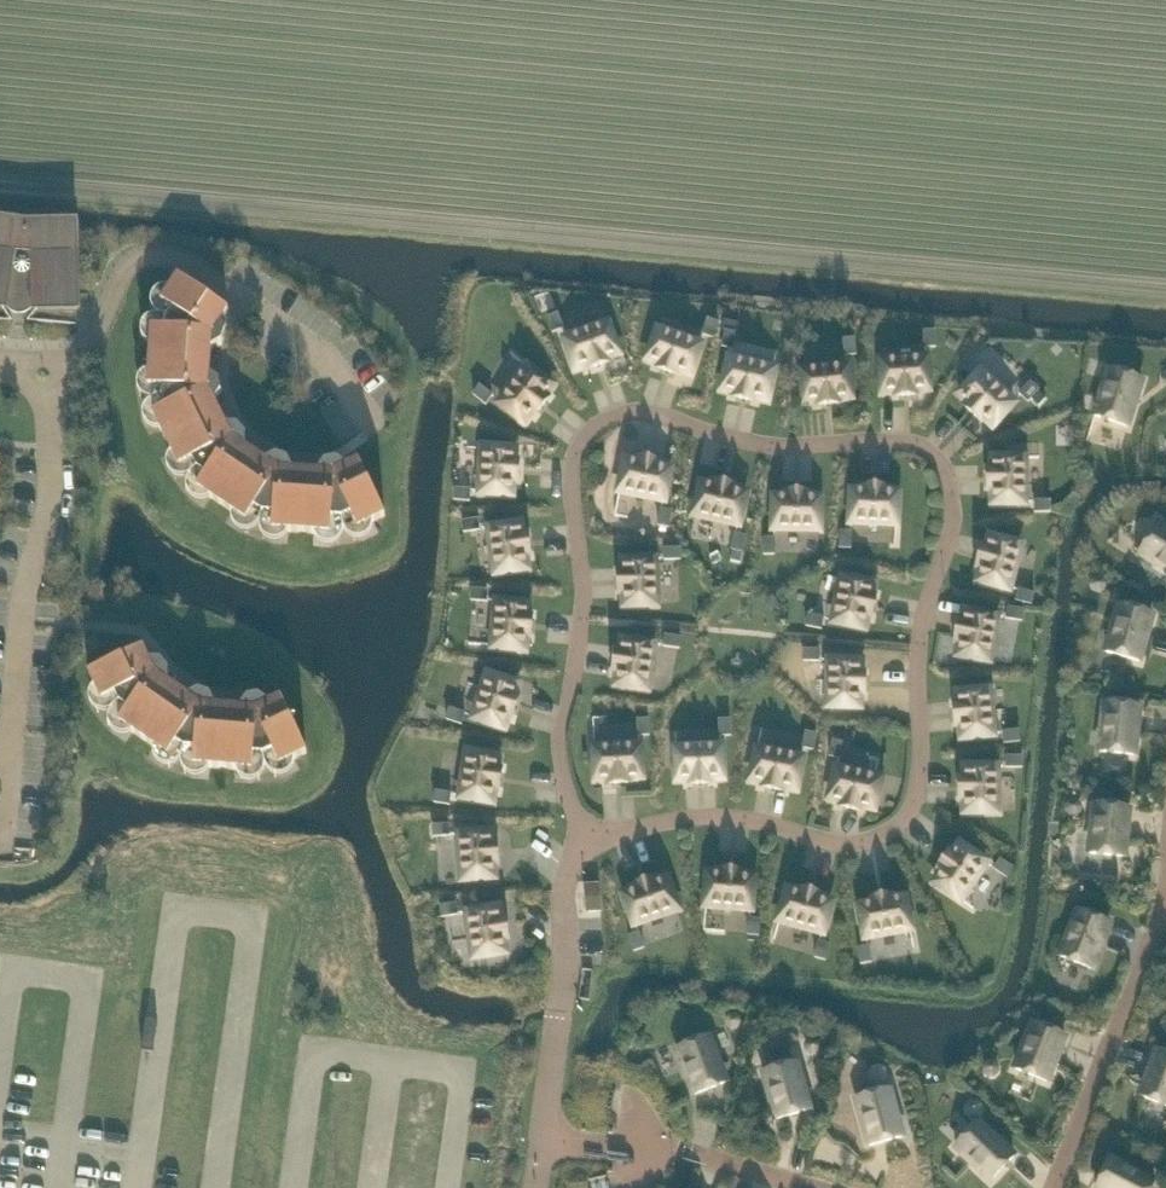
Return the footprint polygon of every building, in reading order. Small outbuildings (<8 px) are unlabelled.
[(26,228),(0,223),(0,307),(16,309),(25,310),(76,309),(75,227),(26,228)] [(221,323),(228,312),(178,278),(161,304),(174,312),(168,320),(168,330),(153,329),(148,389),(163,390),(163,400),(167,408),(153,415),(180,469),(193,462),(197,471),(205,476),(197,489),(246,522),(255,510),(263,516),(273,516),(272,531),(331,536),(332,521),(343,522),(351,517),(358,530),(385,517),(359,462),(347,468),(337,462),(325,464),(318,474),(293,472),(288,462),(276,458),(266,463),(245,449),(246,437),(238,428),(226,427),(215,404),(222,394),(219,382),(210,376),(211,351),(222,345),(226,334),(221,323)] [(553,333),(563,329),(558,315),(548,318),(553,333)] [(719,322),(709,318),(702,334),(714,337),(719,322)] [(590,369),(608,363),(606,358),(619,354),(608,325),(565,340),(576,369),(588,365),(590,369)] [(737,332),(726,330),(722,347),(734,349),(737,332)] [(691,375),(701,345),(658,331),(648,360),(660,364),(659,369),(677,375),(678,371),(691,375)] [(925,349),(936,348),(935,333),(924,333),(925,349)] [(855,337),(842,339),(845,357),(857,355),(855,337)] [(916,396),(915,391),(929,390),(927,359),(881,362),(883,393),(896,392),(897,397),(916,396)] [(767,400),(774,370),(729,360),(723,390),(736,393),(734,398),(753,402),(754,397),(767,400)] [(537,415),(548,400),(544,397),(552,386),(528,367),(500,404),(525,422),(533,412),(537,415)] [(838,404),(838,399),(851,398),(848,367),(802,371),(806,402),(819,401),(819,406),(838,404)] [(1128,427),(1142,381),(1110,371),(1095,417),(1128,427)] [(993,426),(1014,404),(980,373),(959,396),(969,405),(966,408),(980,421),(983,418),(993,426)] [(1028,402),(1039,391),(1031,384),(1020,395),(1028,402)] [(486,405),(492,396),(480,387),(474,395),(486,405)] [(518,482),(519,463),(514,463),(515,449),(484,447),(481,493),(512,495),(513,482),(518,482)] [(657,467),(658,463),(639,459),(638,464),(625,461),(620,492),(664,500),(670,470),(657,467)] [(1022,506),(1024,461),(993,459),(993,473),(988,472),(987,492),(992,492),(991,505),(1022,506)] [(733,492),(734,487),(715,483),(714,487),(701,485),(694,515),(739,525),(746,495),(733,492)] [(470,501),(471,489),(454,488),(453,500),(470,501)] [(885,493),(885,488),(866,488),(866,492),(852,492),(851,523),(896,525),(898,494),(885,493)] [(807,498),(807,494),(787,493),(787,498),(774,498),(774,529),(819,530),(820,499),(807,498)] [(1053,500),(1034,500),(1035,511),(1053,512),(1053,500)] [(669,528),(672,512),(661,510),(658,526),(669,528)] [(464,533),(480,531),(478,520),(463,522),(464,533)] [(522,537),(521,523),(490,528),(496,573),(527,569),(525,555),(530,555),(527,536),(522,537)] [(1158,526),(1141,554),(1165,570),(1165,530),(1158,526)] [(851,549),(852,533),(841,533),(840,548),(851,549)] [(742,552),(746,537),(735,535),(732,550),(742,552)] [(1009,589),(1021,545),(991,537),(987,550),(983,549),(978,567),(982,568),(979,581),(1009,589)] [(774,555),(775,540),(764,540),(764,555),(774,555)] [(665,560),(681,560),(680,549),(665,550),(665,560)] [(625,606),(656,605),(655,560),(623,560),(624,574),(619,574),(620,593),(624,593),(625,606)] [(872,616),(876,598),(871,597),(873,584),(843,578),(834,622),(864,629),(867,616),(872,616)] [(487,602),(488,590),(471,589),(471,601),(487,602)] [(1036,594),(1019,589),(1015,601),(1032,606),(1036,594)] [(531,637),(532,618),(527,617),(528,604),(497,602),(494,647),(525,650),(526,636),(531,637)] [(1153,615),(1140,612),(1120,606),(1107,653),(1139,662),(1153,615)] [(1006,618),(1006,620),(1023,623),(1025,611),(1013,609),(1008,608),(1006,618)] [(989,661),(997,616),(966,611),(964,624),(959,623),(956,642),(960,643),(958,656),(989,661)] [(822,630),(824,618),(807,614),(804,626),(822,630)] [(681,637),(665,636),(663,647),(679,648),(681,637)] [(617,685),(648,690),(654,644),(623,640),(621,653),(617,653),(614,671),(619,672),(617,685)] [(161,662),(149,661),(143,649),(89,675),(102,703),(116,696),(120,705),(128,711),(120,723),(168,757),(177,745),(185,751),(195,752),(193,767),(253,772),(254,757),(264,758),(273,753),(279,767),(307,754),(281,699),(269,705),(259,698),(247,700),(241,709),(216,708),(211,697),(199,693),(188,698),(168,683),(169,672),(161,662)] [(819,662),(819,651),(804,651),(804,661),(819,662)] [(865,694),(865,675),(861,675),(861,662),(830,661),(829,707),(860,707),(860,694),(865,694)] [(513,717),(519,699),(514,697),(518,685),(488,675),(474,719),(504,728),(508,715),(513,717)] [(993,735),(989,690),(958,693),(959,706),(954,707),(956,726),(961,725),(962,738),(993,735)] [(1134,756),(1139,708),(1106,704),(1101,752),(1134,756)] [(462,725),(465,714),(450,710),(447,720),(462,725)] [(649,718),(637,719),(638,736),(651,735),(649,718)] [(731,720),(718,720),(721,737),(733,737),(731,720)] [(1021,730),(1003,732),(1005,744),(1022,742),(1021,730)] [(816,734),(805,731),(802,749),(813,751),(816,734)] [(840,759),(844,744),(833,742),(830,757),(840,759)] [(629,783),(629,779),(642,778),(640,747),(595,749),(596,780),(609,780),(610,784),(629,783)] [(710,784),(710,779),(723,778),(722,747),(676,749),(677,780),(691,780),(691,785),(710,784)] [(796,790),(802,759),(758,750),(751,781),(764,783),(764,788),(782,792),(783,787),(796,790)] [(499,790),(502,771),(497,770),(499,757),(468,752),(461,797),(492,802),(494,789),(499,790)] [(1024,757),(1007,757),(1007,768),(1024,769),(1024,757)] [(996,813),(996,767),(965,767),(965,780),(960,780),(960,799),(965,799),(965,812),(996,813)] [(874,810),(881,779),(837,769),(830,799),(843,802),(841,807),(860,811),(861,807),(874,810)] [(449,807),(451,796),(436,794),(434,804),(449,807)] [(1124,858),(1129,809),(1095,806),(1090,854),(1124,858)] [(434,837),(450,836),(449,826),(433,826),(434,837)] [(492,845),(491,832),(460,834),(463,880),(494,877),(493,864),(498,864),(497,845),(492,845)] [(986,863),(961,845),(953,856),(949,854),(938,869),(942,872),(935,883),(961,901),(986,863)] [(1001,858),(994,869),(1008,879),(1015,869),(1001,858)] [(741,877),(741,873),(722,871),(722,876),(708,875),(706,906),(751,909),(754,878),(741,877)] [(655,884),(653,880),(635,886),(637,890),(624,895),(635,924),(678,909),(667,880),(655,884)] [(600,912),(599,885),(586,887),(588,913),(600,912)] [(820,895),(801,890),(800,894),(787,891),(779,921),(823,933),(831,903),(819,899),(820,895)] [(892,901),(891,896),(872,900),(873,904),(860,907),(866,937),(910,929),(905,898),(892,901)] [(442,917),(458,915),(456,905),(441,907),(442,917)] [(505,920),(501,921),(498,908),(468,912),(475,958),(505,953),(503,940),(508,939),(505,920)] [(1092,970),(1110,925),(1079,912),(1061,957),(1092,970)] [(761,919),(748,919),(747,936),(760,937),(761,919)] [(634,953),(645,949),(640,932),(628,937),(634,953)] [(830,945),(819,942),(814,957),(826,961),(830,945)] [(868,947),(857,948),(860,965),(872,963),(868,947)] [(1047,1082),(1065,1037),(1033,1025),(1016,1070),(1047,1082)] [(695,1095),(727,1083),(709,1038),(678,1050),(695,1095)] [(1158,1051),(1140,1096),(1165,1107),(1165,1055),(1158,1051)] [(777,1120),(810,1111),(797,1064),(764,1073),(777,1120)] [(870,1147),(902,1137),(889,1091),(857,1100),(870,1147)] [(991,1182),(1014,1157),(979,1124),(956,1148),(991,1182)] [(1155,1182),(1112,1160),(1097,1187),(1152,1187),(1155,1182)]
